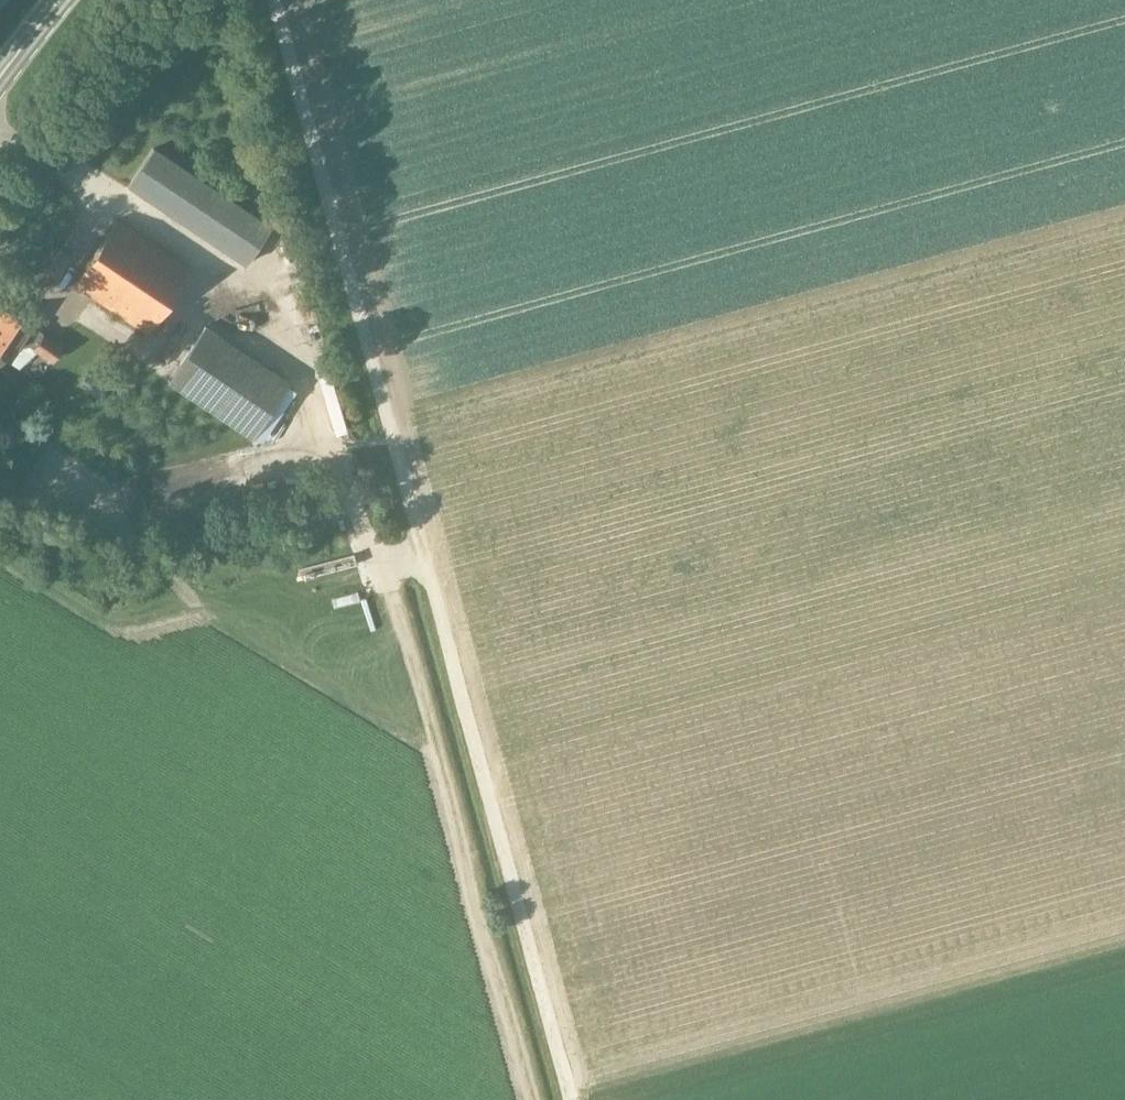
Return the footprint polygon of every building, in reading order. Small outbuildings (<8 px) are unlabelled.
[(244,264),(270,226),(151,147),(127,185),(244,264)] [(146,333),(189,268),(115,219),(72,283),(146,333)] [(29,345),(51,360),(60,346),(42,334),(41,336),(31,329),(32,328),(4,309),(0,314),(0,363),(2,363),(5,358),(9,361),(19,346),(29,345)] [(204,324),(167,381),(251,437),(289,381),(204,324)]
